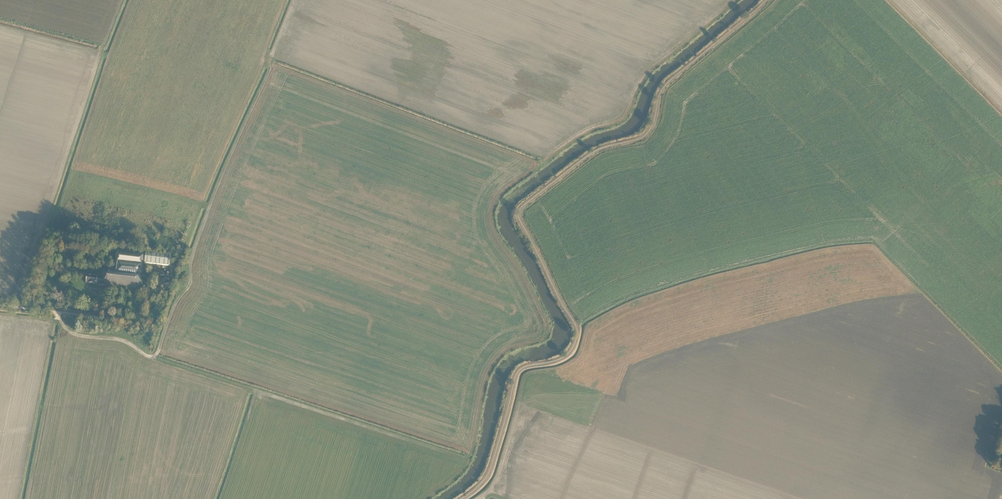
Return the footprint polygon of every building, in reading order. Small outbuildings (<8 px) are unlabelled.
[(143,263),(170,266),(172,255),(145,252),(116,248),(114,267),(102,266),(101,277),(87,275),(86,283),(105,285),(105,287),(140,291),(143,263)]
